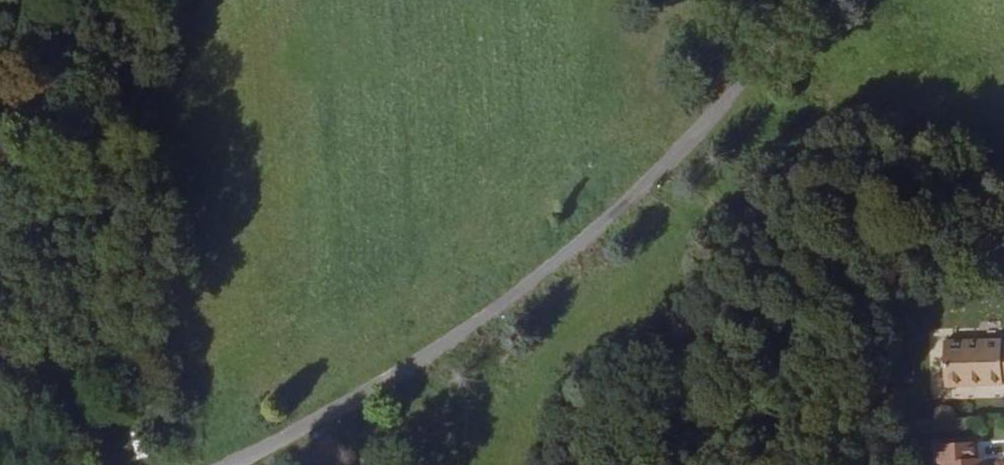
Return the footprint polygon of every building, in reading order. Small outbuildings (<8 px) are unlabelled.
[(940,382),(996,380),(997,375),(1003,375),(1003,339),(995,339),(995,334),(937,336),(940,382)] [(982,462),(975,462),(974,444),(933,445),(934,464),(939,463),(939,464),(982,464),(982,462)]
